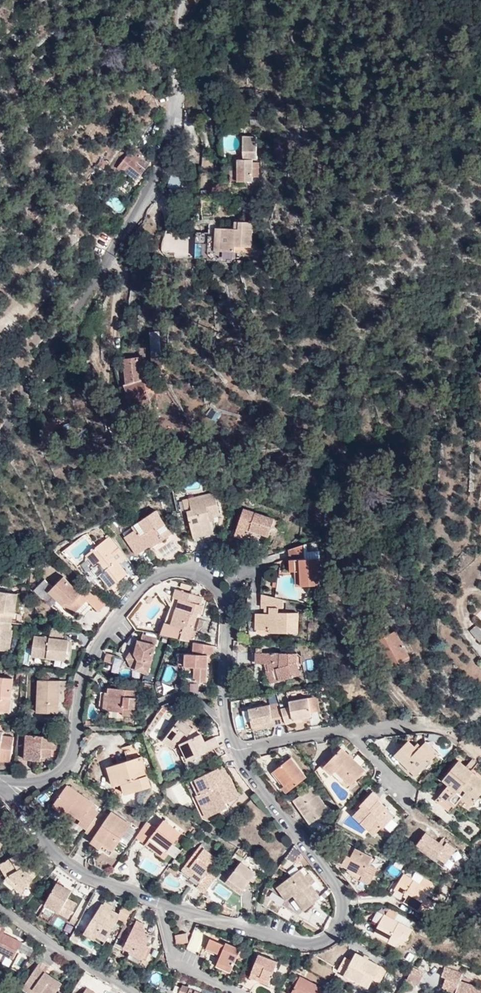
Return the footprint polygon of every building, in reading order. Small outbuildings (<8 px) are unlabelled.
[(257,136),(244,136),(244,160),(239,160),(239,181),(252,181),(253,160),(257,160),(257,136)] [(124,169),(138,179),(146,170),(145,169),(150,164),(145,161),(149,156),(144,152),(143,154),(134,148),(127,156),(126,158),(118,167),(118,168),(124,169)] [(254,222),(239,222),(239,229),(235,229),(217,228),(216,239),(221,240),(220,251),(252,252),(254,222)] [(195,259),(206,258),(206,233),(195,233),(195,259)] [(149,333),(151,356),(168,355),(166,332),(149,333)] [(127,385),(146,378),(145,371),(142,371),(141,358),(125,359),(127,385)] [(157,398),(150,377),(146,378),(127,385),(125,385),(132,407),(157,398)] [(219,420),(220,413),(210,411),(208,417),(219,420)] [(59,424),(57,424),(45,421),(42,436),(56,439),(59,424)] [(217,493),(190,499),(193,511),(189,512),(195,538),(215,534),(213,521),(212,517),(215,517),(221,516),(217,493)] [(275,519),(245,509),(236,536),(248,540),(251,530),(270,536),(275,519)] [(172,534),(157,511),(133,526),(136,530),(125,537),(138,555),(148,548),(146,545),(150,543),(153,547),(172,534)] [(87,556),(96,568),(99,565),(105,571),(100,575),(110,588),(128,574),(112,554),(119,549),(110,538),(87,556)] [(305,559),(305,544),(292,548),(292,572),(298,572),(303,572),(302,587),(319,587),(319,568),(321,568),(322,560),(319,560),(305,559)] [(307,552),(307,544),(305,544),(305,559),(319,560),(320,553),(307,552)] [(92,571),(96,568),(87,556),(83,559),(92,571)] [(380,570),(367,568),(365,583),(378,584),(380,570)] [(63,605),(73,615),(89,600),(100,611),(106,605),(89,587),(82,594),(65,577),(50,592),(63,605)] [(183,628),(180,639),(194,642),(195,642),(197,633),(194,632),(185,629),(186,625),(195,628),(200,613),(203,614),(205,605),(195,602),(196,595),(176,589),(174,597),(183,601),(182,607),(177,606),(172,625),(183,628)] [(11,623),(12,614),(15,614),(18,594),(0,592),(0,621),(11,623)] [(284,600),(262,594),(262,608),(265,608),(265,614),(257,614),(257,629),(270,629),(270,632),(298,633),(298,613),(279,613),(279,608),(284,608),(284,600)] [(76,614),(81,618),(91,608),(87,603),(76,614)] [(70,619),(73,615),(63,605),(59,608),(70,619)] [(10,652),(13,631),(10,631),(11,623),(0,621),(0,651),(10,652)] [(399,662),(409,657),(396,631),(390,634),(385,625),(369,633),(388,669),(400,663),(399,662)] [(471,631),(480,640),(480,626),(479,627),(478,625),(471,631)] [(66,640),(67,630),(51,628),(50,638),(35,636),(32,656),(67,661),(68,652),(69,640),(66,640)] [(142,641),(156,645),(158,638),(143,634),(142,641)] [(149,673),(156,645),(142,641),(139,640),(135,655),(128,658),(133,669),(149,673)] [(139,640),(128,658),(135,655),(139,640)] [(213,656),(214,646),(195,642),(194,642),(193,654),(179,653),(178,666),(196,666),(195,681),(207,681),(209,656),(213,656)] [(105,662),(118,665),(120,657),(107,653),(105,662)] [(298,653),(257,653),(256,663),(265,664),(269,664),(270,670),(267,671),(270,684),(301,674),(298,662),(298,653)] [(411,660),(409,657),(399,662),(400,663),(401,666),(411,660)] [(116,672),(118,665),(105,662),(103,668),(116,672)] [(164,680),(171,682),(174,668),(167,667),(164,680)] [(0,678),(0,712),(10,713),(13,679),(0,678)] [(60,681),(39,680),(38,713),(58,714),(60,681)] [(191,683),(190,692),(198,693),(199,684),(191,683)] [(124,712),(124,715),(134,716),(138,691),(109,688),(108,693),(102,693),(100,710),(111,711),(124,712)] [(316,697),(308,698),(311,712),(318,711),(316,697)] [(291,706),(282,708),(287,724),(294,723),(294,720),(302,719),(312,717),(311,712),(308,698),(290,702),(291,706)] [(287,724),(282,708),(271,710),(270,705),(250,709),(254,727),(267,724),(267,723),(273,721),(274,727),(287,724)] [(163,707),(149,725),(159,732),(172,714),(163,707)] [(238,730),(250,727),(247,713),(234,716),(238,730)] [(220,745),(216,737),(205,742),(202,734),(180,719),(164,741),(173,748),(176,745),(184,761),(220,745)] [(254,731),(274,727),(273,721),(267,723),(267,724),(254,727),(254,731)] [(25,755),(41,756),(51,757),(52,749),(57,750),(58,738),(27,735),(25,755)] [(418,750),(416,747),(409,741),(396,755),(417,775),(438,754),(427,742),(422,747),(418,750)] [(337,771),(352,785),(366,771),(343,748),(328,764),(325,762),(322,765),(333,775),(337,771)] [(116,775),(111,776),(113,786),(122,784),(125,794),(151,787),(142,757),(113,766),(116,775)] [(273,772),(287,792),(307,777),(292,758),(273,772)] [(460,761),(444,780),(450,785),(436,801),(449,813),(463,798),(471,805),(480,794),(480,779),(460,761)] [(203,794),(199,795),(197,796),(207,818),(228,808),(226,803),(239,797),(230,776),(228,777),(223,767),(196,780),(203,794)] [(348,790),(352,785),(337,771),(333,775),(348,790)] [(421,784),(429,776),(427,774),(419,782),(421,784)] [(193,781),(199,795),(203,794),(196,780),(193,781)] [(179,781),(165,789),(176,807),(190,799),(179,781)] [(87,830),(95,818),(99,812),(92,807),(94,804),(67,785),(53,807),(66,816),(69,812),(81,821),(79,824),(87,830)] [(313,787),(295,800),(311,823),(329,810),(313,787)] [(382,799),(375,791),(361,805),(363,807),(358,812),(366,819),(363,822),(375,833),(384,824),(385,826),(394,817),(388,810),(390,809),(381,800),(382,799)] [(87,830),(86,832),(94,837),(91,841),(110,854),(131,825),(112,811),(103,823),(95,818),(87,830)] [(355,814),(363,822),(366,819),(358,812),(355,814)] [(147,822),(136,837),(164,857),(182,834),(164,821),(157,830),(147,822)] [(455,849),(447,843),(444,847),(440,843),(426,833),(418,844),(436,858),(436,857),(445,863),(455,849)] [(350,868),(372,880),(377,870),(369,865),(373,858),(345,844),(338,857),(344,861),(343,864),(350,868)] [(291,848),(287,860),(301,865),(305,853),(291,848)] [(205,893),(217,878),(209,872),(218,860),(205,849),(191,867),(205,878),(200,883),(197,887),(205,893)] [(135,864),(157,878),(167,864),(144,850),(135,864)] [(25,889),(43,867),(36,862),(33,865),(29,861),(23,851),(0,865),(0,867),(6,877),(9,875),(25,889)] [(256,873),(241,863),(227,882),(241,893),(256,873)] [(397,877),(400,869),(391,865),(387,873),(397,877)] [(173,866),(169,871),(178,876),(180,872),(173,866)] [(187,872),(200,883),(205,878),(191,867),(187,872)] [(369,885),(372,880),(350,868),(348,870),(353,876),(369,885)] [(300,870),(277,887),(287,900),(294,895),(305,909),(321,897),(300,870)] [(433,884),(424,878),(421,885),(414,881),(404,874),(398,885),(394,882),(388,890),(419,910),(420,908),(428,914),(435,902),(427,897),(431,891),(430,890),(433,884)] [(20,894),(25,889),(9,875),(6,877),(5,880),(20,894)] [(421,885),(424,878),(418,875),(414,881),(421,885)] [(57,884),(72,891),(74,887),(59,879),(57,884)] [(67,899),(72,891),(57,884),(47,901),(48,902),(61,910),(59,914),(69,918),(76,904),(67,899)] [(45,905),(59,914),(61,910),(48,902),(45,905)] [(127,922),(133,909),(125,904),(119,916),(107,908),(105,910),(101,907),(88,929),(105,941),(119,918),(127,922)] [(413,930),(385,915),(375,933),(396,945),(401,937),(407,941),(413,930)] [(77,926),(80,920),(74,916),(70,922),(77,926)] [(145,925),(138,921),(125,947),(132,950),(131,952),(144,960),(151,946),(148,944),(152,936),(146,932),(147,929),(144,928),(145,925)] [(0,926),(0,952),(13,958),(22,942),(4,933),(5,930),(1,928),(2,927),(0,926)] [(105,941),(88,929),(84,933),(103,945),(105,941)] [(195,929),(186,949),(197,954),(206,934),(195,929)] [(187,934),(177,936),(179,944),(188,942),(187,934)] [(241,949),(227,943),(225,945),(211,939),(207,948),(221,955),(216,966),(230,973),(241,949)] [(352,960),(355,953),(350,949),(345,957),(352,960)] [(387,970),(355,953),(352,960),(345,957),(339,970),(345,973),(358,980),(369,987),(373,979),(380,983),(387,970)] [(260,977),(259,981),(268,985),(278,962),(260,955),(252,973),(260,977)] [(46,972),(49,967),(41,962),(23,988),(30,992),(57,992),(63,984),(50,975),(48,979),(43,976),(46,972)] [(407,981),(417,985),(423,973),(413,968),(407,981)] [(357,984),(358,980),(345,973),(343,977),(357,984)] [(472,986),(455,980),(456,977),(447,974),(443,986),(463,992),(470,992),(472,986)] [(327,991),(301,977),(292,992),(326,992),(327,991)] [(184,985),(180,992),(204,992),(184,985)]
